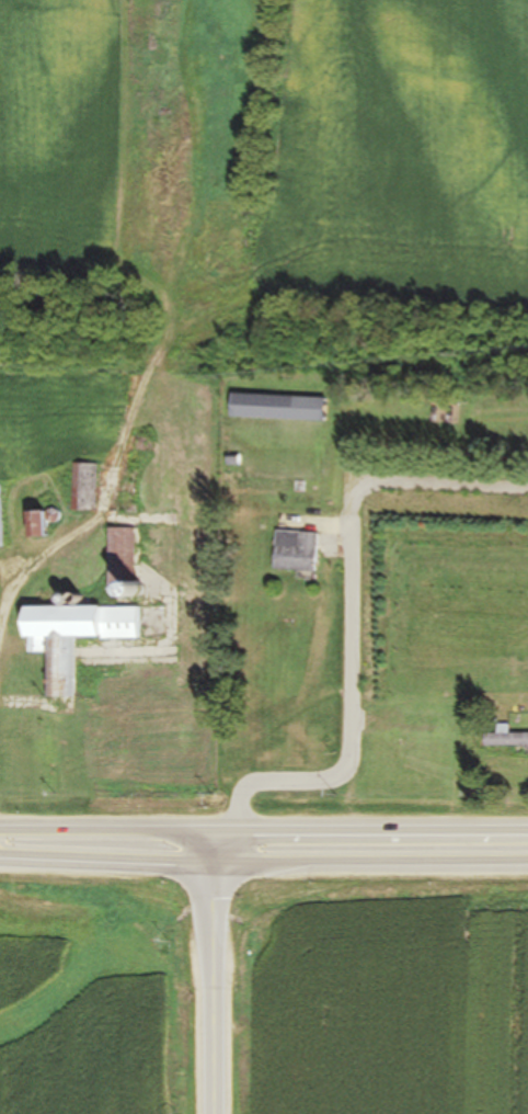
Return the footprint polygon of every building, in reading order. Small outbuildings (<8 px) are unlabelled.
[(322,422),(324,399),(230,395),(229,418),(322,422)] [(77,464),(76,511),(95,512),(96,465),(77,464)] [(26,512),(26,537),(44,537),(44,512),(26,512)] [(108,529),(107,595),(141,596),(141,583),(132,583),(132,530),(108,529)] [(315,533),(273,532),(272,570),(314,572),(315,533)] [(74,639),(138,639),(138,608),(22,607),(22,638),(28,638),(28,653),(45,653),(45,697),(73,697),(74,639)] [(507,725),(495,725),(496,735),(483,735),(483,747),(527,746),(527,734),(507,734),(507,725)]
